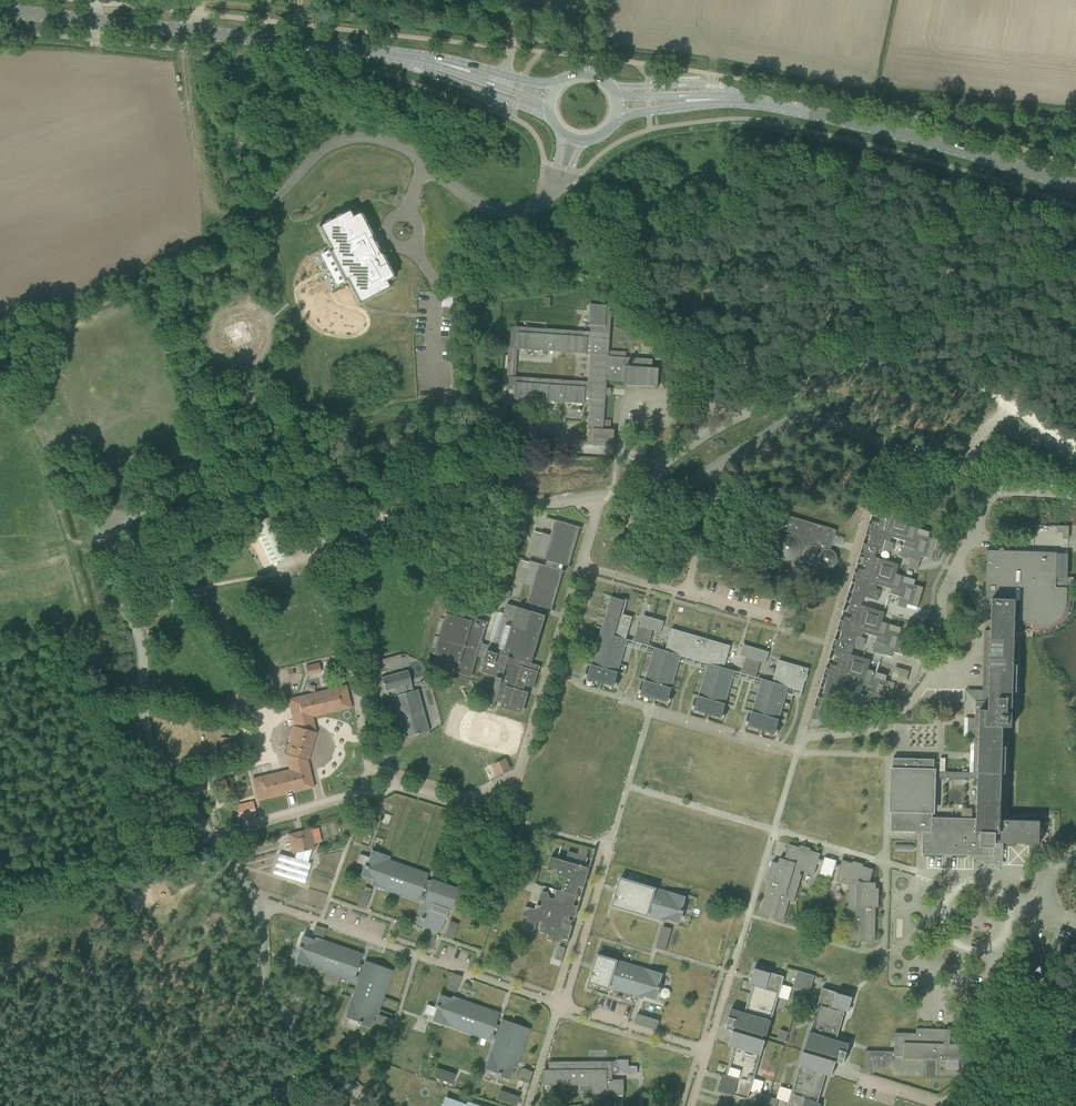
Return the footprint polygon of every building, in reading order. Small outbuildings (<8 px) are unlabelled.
[(359,304),(390,287),(387,281),(394,278),(381,254),(384,253),(374,234),(371,235),(359,211),(352,215),(349,209),(318,225),(330,249),(328,250),(344,281),(346,280),(359,304)] [(443,295),(442,307),(443,307),(452,308),(453,295),(443,295)] [(592,445),(613,446),(615,429),(610,429),(603,428),(604,420),(607,380),(624,381),(623,385),(658,387),(659,368),(652,367),(653,359),(608,356),(612,307),(607,306),(607,305),(590,304),(588,325),(591,325),(590,332),(512,326),(510,347),(518,348),(517,349),(587,353),(587,352),(590,353),(588,381),(509,376),(508,389),(515,390),(514,398),(585,403),(585,402),(590,403),(587,443),(592,443),(592,445)] [(915,579),(896,574),(899,564),(875,557),(878,548),(883,549),(885,540),(890,541),(892,536),(905,541),(901,555),(920,561),(922,556),(932,559),(938,539),(928,536),(930,531),(910,526),(913,516),(879,506),(876,516),(881,518),(880,522),(877,523),(876,526),(869,524),(865,534),(866,534),(870,536),(868,545),(863,543),(860,553),(865,555),(862,564),(866,566),(865,570),(862,571),(861,574),(854,572),(851,582),(852,582),(856,583),(847,612),(852,613),(851,618),(848,619),(847,622),(840,619),(837,630),(842,631),(839,640),(835,639),(834,639),(831,649),(832,649),(836,650),(833,660),(838,661),(837,666),(834,667),(833,669),(826,667),(823,678),(828,679),(822,698),(832,701),(835,692),(858,699),(861,689),(880,695),(879,699),(889,702),(895,683),(885,680),(887,675),(868,669),(871,660),(847,653),(849,644),(854,645),(857,636),(862,637),(863,632),(877,636),(873,651),(892,656),(893,652),(903,655),(909,635),(900,632),(901,627),(882,621),(885,612),(861,605),(863,596),(878,600),(881,590),(876,589),(877,584),(891,588),(890,593),(909,599),(907,604),(918,607),(924,587),(914,584),(915,579)] [(625,518),(626,526),(633,530),(640,528),(644,522),(642,515),(636,511),(629,512),(625,518)] [(817,564),(818,564),(819,565),(820,566),(822,567),(823,568),(825,569),(827,569),(828,569),(830,568),(831,568),(833,567),(834,566),(835,565),(836,563),(837,561),(837,560),(837,558),(837,556),(836,555),(836,553),(835,552),(833,551),(832,550),(830,549),(836,530),(788,515),(786,521),(777,518),(774,528),(792,533),(792,534),(791,534),(791,535),(788,535),(786,535),(784,535),(782,536),(780,537),(779,538),(777,540),(776,542),(776,544),(775,546),(775,548),(776,550),(776,552),(778,554),(779,556),(780,557),(782,558),(784,559),(786,559),(788,559),(790,559),(792,558),(794,558),(795,561),(794,561),(793,561),(791,562),(791,563),(790,564),(790,566),(790,567),(791,568),(791,569),(793,569),(795,569),(796,569),(797,568),(798,567),(798,566),(798,565),(799,564),(800,565),(801,566),(802,565),(803,565),(804,564),(805,564),(805,562),(805,561),(806,560),(807,560),(808,561),(809,562),(809,564),(810,564),(812,565),(814,565),(815,565),(817,564)] [(531,587),(527,602),(526,602),(552,610),(565,565),(568,566),(580,527),(555,520),(550,535),(543,533),(536,557),(552,562),(551,567),(530,561),(523,585),(531,587)] [(1070,537),(1070,525),(1059,524),(1059,537),(1070,537)] [(252,544),(260,561),(262,560),(273,559),(274,562),(287,556),(282,547),(278,549),(274,541),(277,541),(276,535),(260,536),(252,540),(252,544)] [(1056,577),(1057,553),(987,551),(986,599),(992,599),(989,710),(980,709),(978,772),(940,771),(940,762),(934,762),(934,759),(904,758),(893,758),(890,831),(922,832),(922,854),(976,855),(976,858),(999,864),(1000,843),(1039,844),(1040,821),(1029,820),(1001,820),(1003,727),(1012,727),(1015,620),(1016,600),(1020,600),(1019,620),(1033,621),(1033,625),(1037,626),(1043,625),(1047,625),(1052,623),(1057,620),(1061,617),(1064,612),(1066,607),(1066,603),(1067,577),(1056,577)] [(614,686),(626,645),(624,645),(632,616),(623,614),(627,601),(627,600),(627,599),(626,598),(625,598),(624,597),(623,598),(622,598),(622,599),(611,596),(599,637),(597,637),(591,657),(593,658),(587,678),(614,686)] [(488,707),(493,708),(496,700),(503,702),(501,708),(522,715),(529,693),(523,692),(526,685),(533,687),(540,666),(531,664),(546,616),(507,604),(504,614),(499,612),(489,645),(482,643),(488,622),(474,618),(473,621),(446,614),(434,654),(460,662),(457,672),(471,676),(477,655),(486,658),(482,672),(497,677),(488,707)] [(650,629),(652,622),(642,619),(640,626),(644,627),(650,629)] [(661,632),(663,625),(652,622),(650,629),(661,632)] [(638,625),(633,641),(639,643),(644,627),(640,626),(638,625)] [(644,627),(639,643),(646,645),(650,629),(644,627)] [(669,702),(681,661),(679,661),(681,656),(708,664),(706,669),(704,668),(692,709),(721,718),(735,671),(724,667),(730,645),(672,628),(665,650),(654,647),(640,694),(669,702)] [(752,659),(754,652),(742,648),(740,655),(744,656),(751,659),(752,659)] [(766,663),(768,656),(754,652),(752,659),(758,661),(766,663)] [(744,656),(739,672),(746,674),(751,659),(744,656)] [(751,659),(746,674),(754,676),(758,661),(752,659),(751,659)] [(775,733),(787,692),(785,692),(786,687),(802,691),(805,680),(808,675),(807,674),(809,668),(779,659),(772,682),(761,678),(748,725),(775,733)] [(321,662),(307,663),(308,674),(322,672),(321,662)] [(895,665),(892,677),(907,681),(910,669),(895,665)] [(429,731),(417,689),(413,691),(407,670),(381,677),(385,692),(394,689),(395,695),(391,696),(403,738),(429,731)] [(252,779),(258,801),(313,788),(308,761),(317,733),(313,717),(351,708),(345,686),(287,699),(293,726),(285,755),(289,770),(252,779)] [(493,764),(498,775),(507,771),(502,760),(493,764)] [(186,778),(189,784),(201,779),(198,772),(186,778)] [(287,834),(292,853),(295,853),(294,858),(279,853),(273,873),(304,883),(311,863),(308,862),(312,849),(315,849),(311,829),(287,834)] [(820,853),(810,850),(810,848),(800,845),(799,847),(789,844),(783,864),(772,861),(769,872),(767,879),(769,880),(760,913),(783,921),(789,901),(793,902),(801,875),(799,875),(800,871),(814,874),(816,869),(819,859),(820,853)] [(565,861),(551,856),(548,866),(557,869),(556,874),(565,877),(561,891),(556,889),(554,899),(544,896),(541,905),(537,904),(535,909),(526,906),(523,916),(527,918),(524,927),(535,930),(538,921),(542,922),(539,931),(548,934),(547,939),(557,942),(559,937),(568,940),(590,868),(585,866),(588,857),(568,851),(565,861)] [(416,919),(419,920),(419,921),(421,922),(421,921),(441,927),(447,911),(450,912),(457,891),(430,881),(429,883),(425,881),(427,876),(406,868),(405,869),(399,867),(399,866),(386,861),(387,858),(370,852),(365,868),(363,867),(363,870),(364,870),(361,877),(378,883),(376,888),(390,893),(390,892),(396,894),(396,895),(417,903),(418,901),(422,903),(416,919)] [(834,876),(838,859),(825,855),(821,873),(834,876)] [(839,871),(836,881),(849,885),(849,891),(847,891),(846,920),(850,920),(850,930),(850,941),(875,942),(875,907),(878,907),(879,888),(870,888),(870,880),(873,869),(863,866),(863,864),(853,861),(852,863),(842,860),(839,871)] [(681,910),(684,901),(685,897),(682,896),(620,877),(612,905),(660,920),(661,917),(674,921),(677,922),(678,919),(679,919),(681,912),(682,912),(683,910),(681,910)] [(359,906),(369,907),(371,891),(361,890),(359,906)] [(450,921),(444,936),(452,939),(457,923),(450,921)] [(658,943),(668,946),(673,928),(664,925),(658,943)] [(1060,931),(1059,931),(1054,949),(1054,950),(1063,953),(1064,953),(1064,952),(1070,934),(1070,933),(1069,933),(1060,930),(1060,931)] [(357,1021),(357,1023),(359,1023),(360,1022),(370,1026),(375,1009),(378,1010),(383,996),(381,996),(383,991),(384,991),(392,970),(365,960),(363,966),(359,964),(362,954),(341,947),(340,948),(334,946),(334,945),(321,940),(320,942),(303,936),(295,961),(325,972),(325,971),(331,973),(331,974),(352,982),(353,980),(357,982),(345,1017),(357,1021)] [(559,946),(555,959),(562,960),(566,948),(559,946)] [(658,987),(661,978),(662,974),(659,973),(597,954),(589,982),(637,996),(638,994),(651,998),(651,997),(654,998),(655,996),(656,996),(658,989),(659,989),(660,987),(658,987)] [(763,1039),(764,1035),(767,1036),(784,976),(756,968),(754,967),(750,983),(753,984),(744,1012),(731,1008),(725,1028),(733,1031),(728,1045),(734,1047),(726,1075),(722,1074),(717,1092),(728,1096),(729,1093),(748,1099),(765,1040),(763,1039)] [(810,992),(815,975),(798,970),(792,987),(810,992)] [(448,988),(457,991),(463,975),(453,972),(448,988)] [(826,1074),(831,1076),(836,1061),(844,1064),(850,1043),(836,1039),(845,1011),(848,1012),(853,994),(842,991),(841,993),(823,988),(805,1047),(808,1048),(807,1052),(804,1051),(787,1105),(820,1105),(821,1103),(818,1102),(826,1074)] [(436,1008),(432,1020),(462,1031),(462,1030),(468,1032),(468,1033),(489,1040),(490,1039),(494,1040),(484,1069),(509,1077),(515,1061),(517,1062),(522,1048),(521,1048),(523,1043),(524,1043),(529,1029),(501,1019),(499,1026),(495,1025),(499,1013),(477,1006),(477,1007),(471,1005),(471,1003),(457,999),(457,1001),(440,995),(437,1005),(435,1005),(435,1007),(436,1008)] [(636,1023),(658,1029),(661,1019),(639,1012),(636,1023)] [(865,1050),(864,1073),(870,1073),(872,1073),(875,1072),(877,1071),(879,1069),(880,1067),(882,1067),(885,1067),(888,1066),(890,1064),(892,1061),(893,1059),(893,1056),(903,1057),(903,1058),(956,1059),(972,1060),(972,1055),(977,1055),(978,1036),(950,1036),(950,1029),(938,1029),(916,1028),(916,1033),(895,1033),(894,1051),(865,1050)] [(612,1080),(612,1067),(617,1067),(617,1059),(612,1059),(612,1061),(553,1062),(554,1070),(544,1070),(544,1085),(579,1085),(579,1092),(593,1092),(593,1095),(624,1095),(624,1080),(612,1080)] [(519,1079),(530,1083),(534,1070),(523,1067),(519,1079)] [(436,1069),(433,1077),(448,1082),(451,1075),(436,1069)] [(500,1092),(497,1099),(512,1105),(515,1097),(500,1092)]
